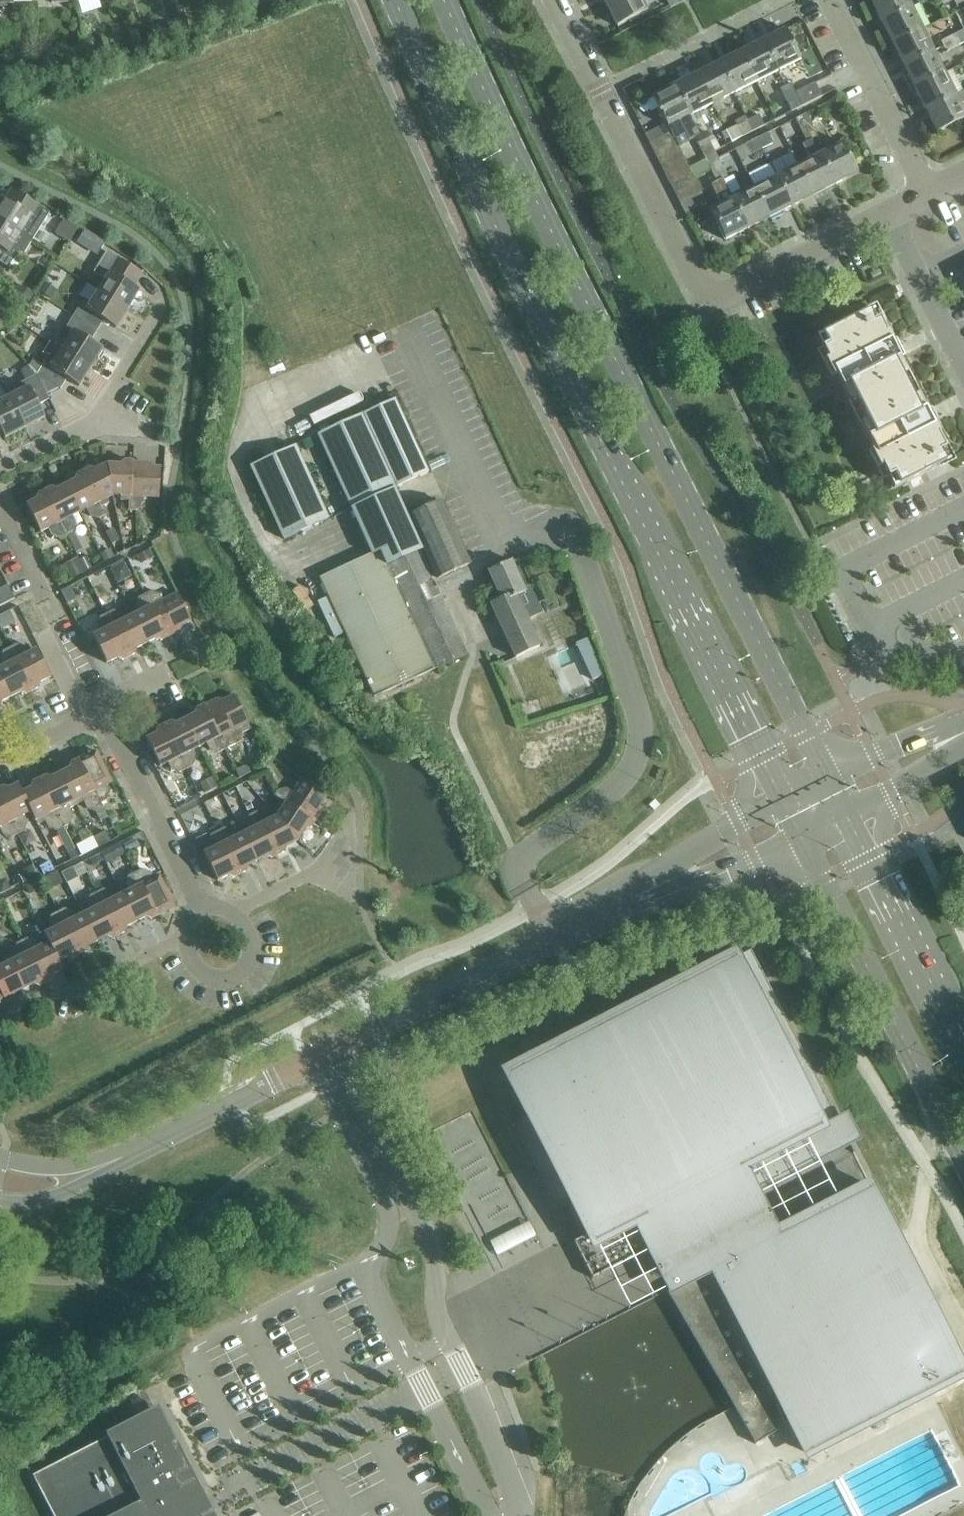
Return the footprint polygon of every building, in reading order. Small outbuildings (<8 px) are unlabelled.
[(605,4),(616,27),(647,11),(641,0),(614,0),(605,4)] [(881,23),(912,8),(908,0),(872,0),(870,1),(881,23)] [(881,23),(892,45),(923,30),(912,8),(881,23)] [(763,40),(778,71),(800,60),(785,29),(763,40)] [(892,45),(904,67),(934,52),(923,30),(892,45)] [(952,35),(958,45),(963,42),(963,32),(963,30),(952,35)] [(958,45),(952,35),(940,41),(946,51),(958,45)] [(741,51),(757,82),(778,71),(763,40),(741,51)] [(719,62),(734,93),(757,82),(741,51),(719,62)] [(904,67),(915,89),(945,73),(934,52),(904,67)] [(697,73),(712,104),(734,93),(719,62),(697,73)] [(675,84),(691,115),(712,104),(697,73),(675,84)] [(915,89),(926,111),(956,96),(945,73),(915,89)] [(780,88),(786,100),(796,95),(802,107),(822,97),(815,83),(796,92),(791,83),(780,88)] [(672,132),(675,139),(686,133),(689,141),(695,138),(695,137),(701,134),(691,115),(675,84),(653,96),(667,123),(672,132)] [(926,111),(937,133),(963,119),(963,111),(961,104),(963,102),(963,92),(956,96),(926,111)] [(796,95),(786,100),(792,112),(802,107),(796,95)] [(796,118),(802,130),(812,125),(805,113),(796,118)] [(759,115),(748,120),(753,131),(764,125),(759,115)] [(753,131),(748,120),(727,131),(732,142),(753,131)] [(667,123),(656,129),(661,138),(672,132),(667,123)] [(812,125),(802,130),(807,142),(813,139),(818,136),(812,125)] [(650,143),(655,154),(677,143),(675,139),(672,132),(661,138),(650,143)] [(700,148),(711,143),(705,132),(701,134),(695,137),(695,138),(700,148)] [(769,133),(757,139),(762,149),(773,143),(769,133)] [(762,149),(757,139),(746,144),(750,154),(762,149)] [(810,159),(798,165),(813,195),(835,184),(820,154),(813,139),(807,142),(803,144),(810,159)] [(655,154),(660,163),(682,152),(677,143),(655,154)] [(706,159),(716,154),(711,143),(700,148),(706,159)] [(820,154),(835,184),(858,173),(843,143),(820,154)] [(660,163),(665,174),(687,162),(682,152),(660,163)] [(776,177),(791,207),(813,195),(798,165),(792,153),(769,164),(776,177)] [(710,169),(711,170),(722,165),(716,154),(706,159),(706,160),(690,168),(692,173),(694,177),(710,169)] [(671,184),(692,173),(690,168),(687,162),(665,174),(671,184)] [(722,165),(711,170),(717,182),(723,179),(733,198),(737,196),(727,177),(728,177),(722,165)] [(697,183),(694,177),(692,173),(671,184),(676,194),(697,183)] [(755,187),(770,218),(791,207),(776,177),(755,187)] [(723,179),(717,182),(711,184),(721,204),(710,210),(725,241),(748,229),(733,198),(723,179)] [(702,193),(697,183),(676,194),(681,205),(702,193)] [(737,196),(733,198),(748,229),(770,218),(755,187),(737,196)] [(707,203),(702,193),(681,205),(685,214),(707,203)] [(0,202),(0,223),(31,242),(49,213),(19,194),(12,204),(2,198),(0,202)] [(0,223),(0,263),(8,268),(19,251),(21,252),(26,251),(31,242),(0,223)] [(87,229),(81,238),(101,252),(107,243),(87,229)] [(51,267),(60,255),(48,247),(39,259),(51,267)] [(105,280),(98,291),(127,310),(139,291),(127,283),(133,273),(110,258),(98,276),(105,280)] [(53,296),(59,285),(47,279),(41,290),(53,296)] [(84,299),(73,316),(97,331),(103,321),(115,329),(127,310),(98,291),(87,285),(80,296),(84,299)] [(817,339),(894,490),(952,461),(934,426),(933,424),(930,426),(925,417),(928,414),(927,412),(899,358),(896,359),(892,350),(894,348),(874,309),(817,339)] [(68,338),(61,350),(91,368),(102,349),(90,341),(97,331),(73,316),(62,334),(68,338)] [(42,355),(47,358),(36,375),(46,395),(46,394),(58,388),(60,390),(67,379),(79,387),(91,368),(61,350),(50,342),(42,355)] [(21,392),(9,398),(25,428),(45,418),(38,405),(49,400),(46,394),(46,395),(36,375),(18,385),(21,392)] [(9,398),(0,402),(0,429),(5,438),(25,428),(9,398)] [(394,400),(361,415),(318,435),(351,509),(395,489),(428,474),(394,400)] [(328,520),(295,446),(250,466),(284,540),(328,520)] [(120,466),(107,465),(113,496),(120,496),(120,501),(128,502),(130,502),(132,463),(125,462),(120,466)] [(146,463),(132,463),(130,502),(128,502),(128,511),(136,511),(142,505),(143,498),(159,499),(160,468),(150,468),(146,463)] [(90,470),(83,473),(101,508),(102,507),(109,503),(107,499),(113,496),(107,465),(95,471),(90,470)] [(75,481),(66,486),(79,513),(86,510),(90,516),(98,519),(106,515),(102,507),(101,508),(83,473),(77,476),(75,481)] [(51,489),(45,492),(66,535),(73,532),(76,523),(72,517),(79,513),(66,486),(56,491),(51,489)] [(66,535),(45,492),(38,495),(37,501),(26,506),(40,533),(48,529),(51,536),(60,539),(66,535)] [(408,518),(437,579),(470,564),(441,502),(408,518)] [(142,558),(157,557),(156,545),(141,546),(142,558)] [(348,641),(353,652),(347,655),(353,666),(359,664),(374,697),(467,655),(420,552),(391,565),(390,565),(386,567),(378,551),(309,583),(338,646),(348,641)] [(511,561),(488,572),(501,599),(491,604),(503,631),(516,660),(540,649),(539,647),(541,647),(534,631),(532,632),(527,620),(526,618),(539,612),(529,590),(525,592),(511,561)] [(14,600),(8,587),(0,591),(0,607),(14,600)] [(151,592),(145,595),(167,638),(180,631),(181,626),(191,621),(177,594),(163,601),(159,594),(151,592)] [(139,614),(132,617),(146,644),(155,639),(161,641),(167,638),(145,595),(138,598),(136,607),(139,614)] [(11,624),(15,636),(31,631),(22,604),(0,612),(5,626),(11,624)] [(113,611),(107,614),(128,657),(135,654),(136,649),(146,644),(132,617),(125,620),(122,614),(113,611)] [(128,657),(107,614),(100,617),(97,626),(100,633),(93,637),(106,664),(117,659),(122,660),(128,657)] [(16,645),(10,648),(32,692),(38,688),(40,683),(50,678),(36,651),(28,655),(25,648),(16,645)] [(0,669),(0,677),(11,698),(20,693),(25,695),(32,692),(10,648),(3,652),(0,660),(4,667),(0,669)] [(1,702),(11,698),(0,677),(0,706),(1,702)] [(217,700),(203,707),(225,750),(239,743),(242,734),(251,730),(234,696),(222,702),(217,700)] [(195,716),(185,720),(199,747),(206,744),(209,751),(218,754),(225,750),(203,707),(197,710),(195,716)] [(170,723),(164,726),(186,770),(193,766),(196,758),(192,751),(199,747),(185,720),(176,725),(170,723)] [(186,770),(164,726),(158,730),(156,735),(146,740),(160,767),(167,764),(171,770),(179,773),(186,770)] [(96,752),(78,761),(100,804),(101,804),(106,801),(109,792),(106,785),(111,783),(96,752)] [(70,770),(61,774),(76,806),(83,802),(87,809),(95,812),(103,808),(101,804),(100,804),(78,761),(72,764),(70,770)] [(235,771),(239,779),(251,773),(248,768),(244,766),(235,771)] [(46,777),(40,780),(63,828),(70,825),(73,816),(69,809),(76,806),(61,774),(51,779),(46,777)] [(32,789),(22,793),(22,794),(31,812),(31,813),(37,826),(45,822),(48,829),(57,831),(63,828),(40,780),(33,784),(32,789)] [(273,797),(281,802),(282,801),(315,823),(322,811),(321,805),(327,796),(301,780),(293,793),(286,789),(278,791),(273,797)] [(0,790),(0,799),(18,835),(25,831),(28,823),(24,816),(31,813),(31,812),(22,794),(22,793),(18,785),(8,790),(3,788),(0,790)] [(172,795),(178,807),(199,797),(193,785),(172,795)] [(3,835),(11,838),(18,835),(0,799),(0,830),(3,835)] [(281,812),(277,818),(298,841),(305,830),(311,829),(315,823),(282,801),(281,802),(277,809),(281,812)] [(263,809),(256,812),(278,856),(284,852),(286,847),(298,841),(277,818),(271,821),(268,816),(267,817),(263,809)] [(250,831),(243,835),(256,862),(266,857),(271,859),(278,856),(256,812),(249,816),(246,824),(250,831)] [(219,831),(217,832),(239,875),(245,872),(247,866),(256,862),(243,835),(236,838),(232,831),(225,829),(221,820),(215,823),(219,831)] [(239,875),(217,832),(211,835),(208,844),(211,851),(204,854),(217,881),(227,876),(233,878),(239,875)] [(86,855),(103,846),(97,834),(79,843),(86,855)] [(101,852),(107,864),(123,856),(117,844),(101,852)] [(77,896),(89,890),(77,865),(65,871),(77,896)] [(141,870),(135,873),(157,916),(175,907),(159,877),(153,880),(150,873),(141,870)] [(129,892),(122,896),(135,923),(145,918),(150,920),(157,916),(135,873),(128,877),(125,885),(129,892)] [(103,889),(96,893),(118,936),(124,933),(126,927),(135,923),(122,896),(115,899),(111,892),(103,889)] [(90,912),(83,915),(97,942),(106,937),(112,939),(118,936),(96,893),(89,896),(87,905),(90,912)] [(64,909),(58,912),(80,955),(86,952),(87,947),(97,942),(83,915),(76,919),(73,912),(64,909)] [(44,935),(48,943),(49,943),(58,962),(59,961),(68,957),(73,959),(80,955),(58,912),(51,916),(48,924),(52,931),(44,935)] [(30,937),(23,940),(45,984),(51,980),(53,975),(63,970),(59,961),(58,962),(49,943),(48,943),(42,947),(38,940),(30,937)] [(17,959),(10,963),(24,990),(33,985),(39,987),(45,984),(23,940),(16,944),(14,952),(17,959)] [(680,1285),(667,1293),(701,1352),(707,1349),(722,1374),(716,1377),(723,1390),(755,1445),(777,1432),(763,1408),(779,1398),(808,1455),(963,1376),(929,1309),(933,1307),(871,1186),(776,1234),(755,1196),(851,1147),(750,951),(516,1071),(517,1072),(508,1076),(528,1116),(513,1124),(554,1204),(569,1196),(589,1234),(573,1242),(592,1279),(659,1245),(664,1255),(662,1256),(662,1257),(661,1258),(660,1259),(660,1260),(660,1262),(661,1263),(661,1265),(662,1266),(663,1267),(664,1268),(665,1268),(667,1268),(668,1268),(670,1268),(671,1267),(680,1285)] [(6,1003),(13,1000),(14,995),(24,990),(10,963),(3,966),(0,960),(0,991),(6,1003)] [(490,1242),(497,1256),(536,1237),(528,1222),(490,1242)] [(108,1438),(32,1476),(53,1515),(210,1515),(157,1413),(108,1438)]
